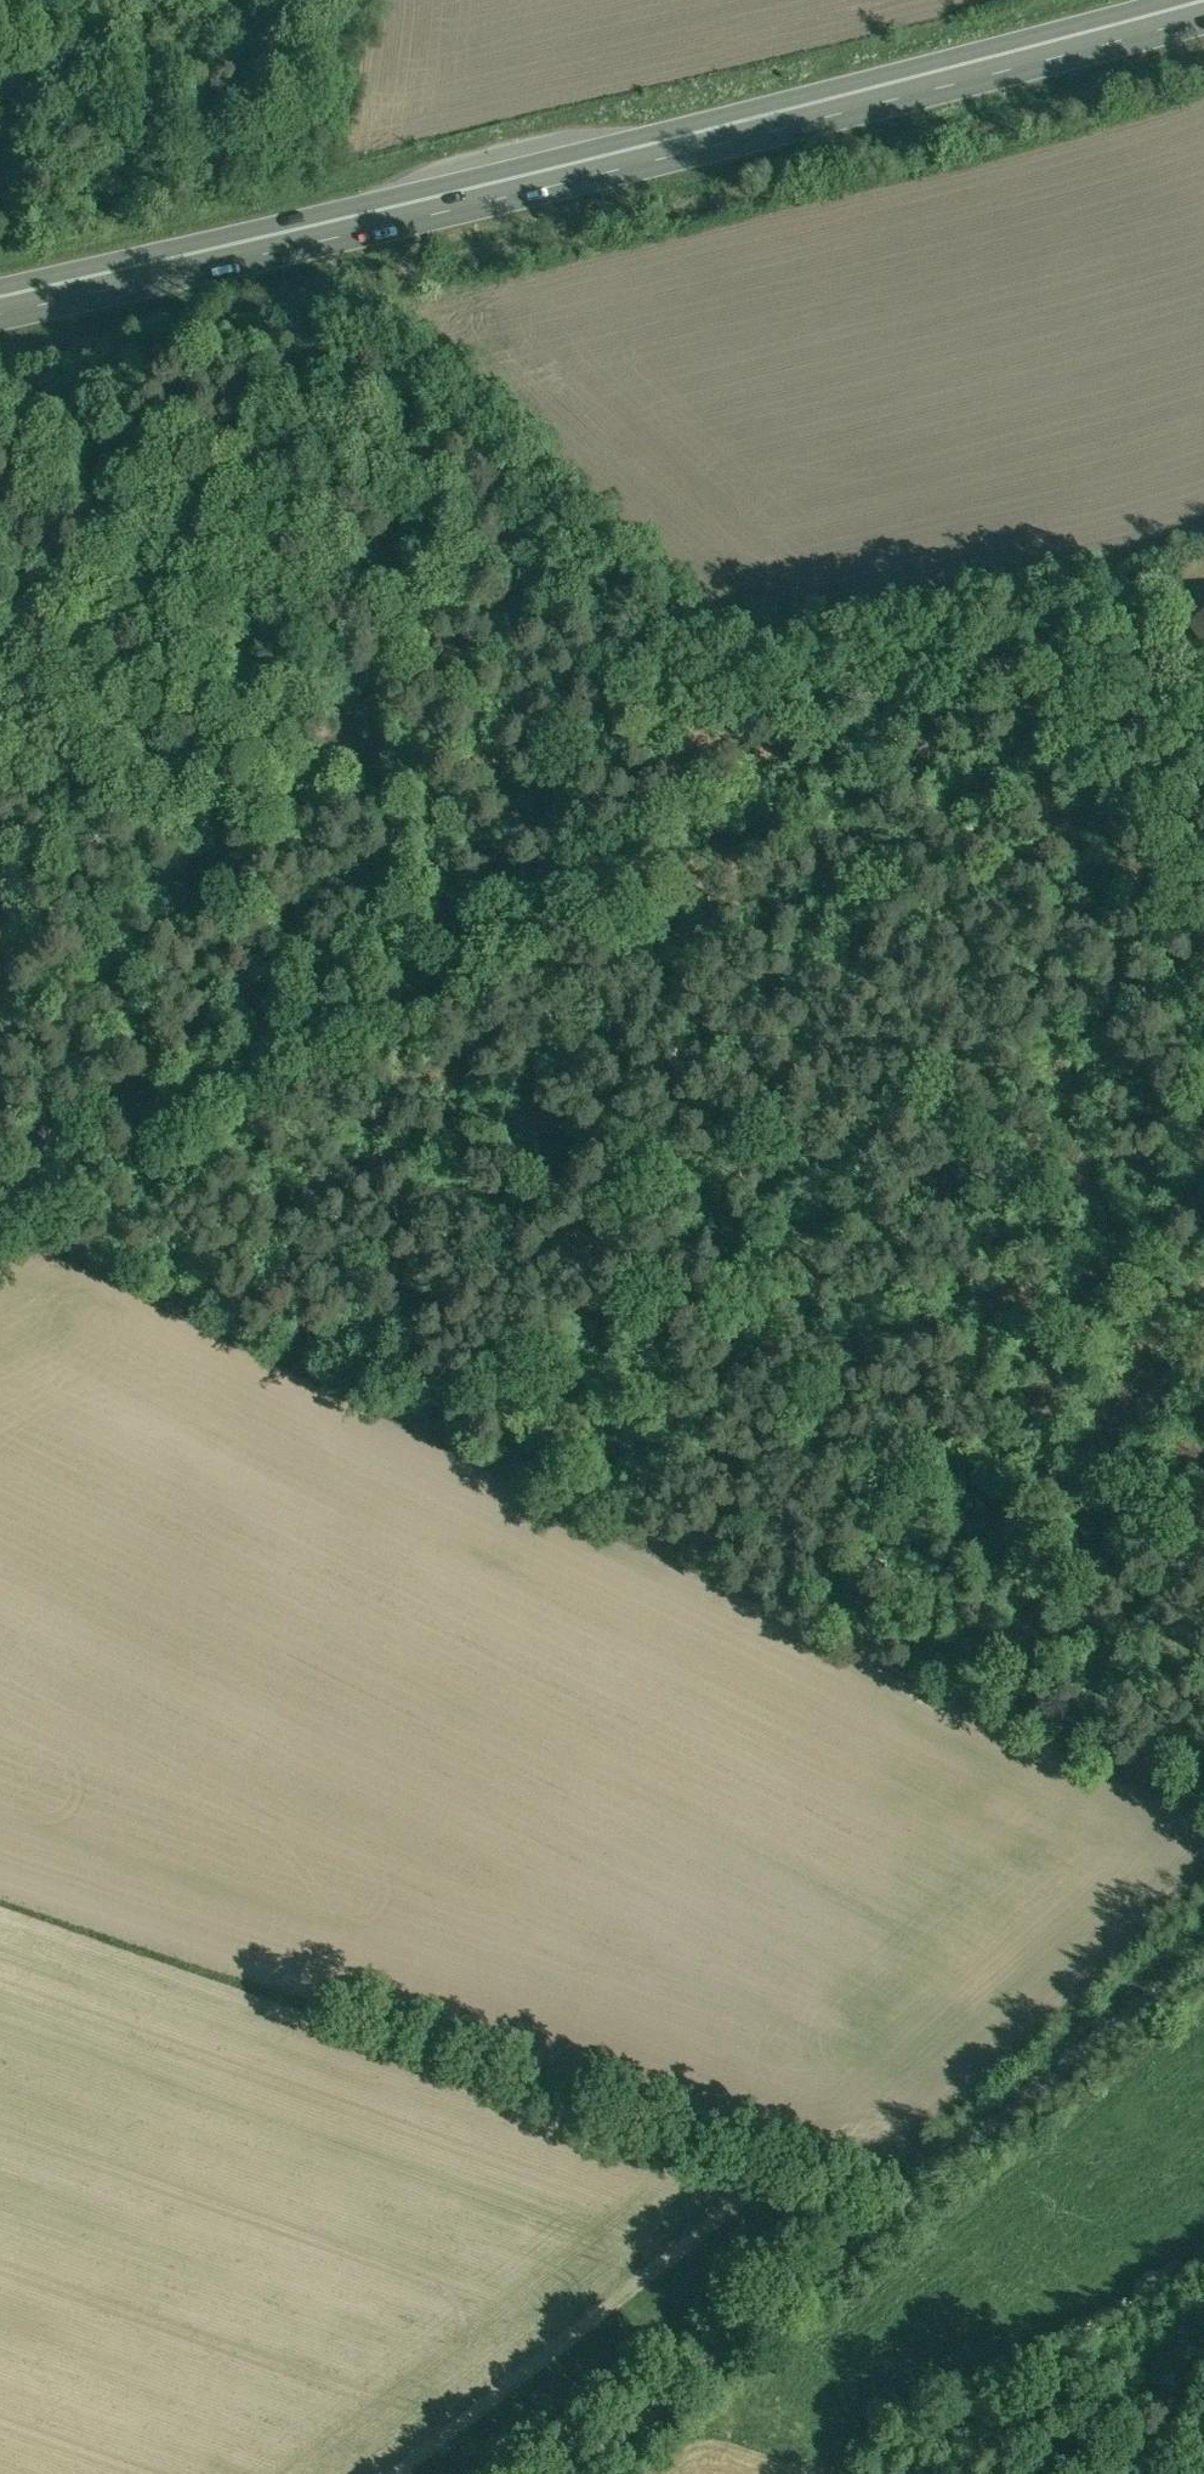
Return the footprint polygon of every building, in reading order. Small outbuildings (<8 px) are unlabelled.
[(1188,607),(1203,629),(1203,596),(1188,607)]
